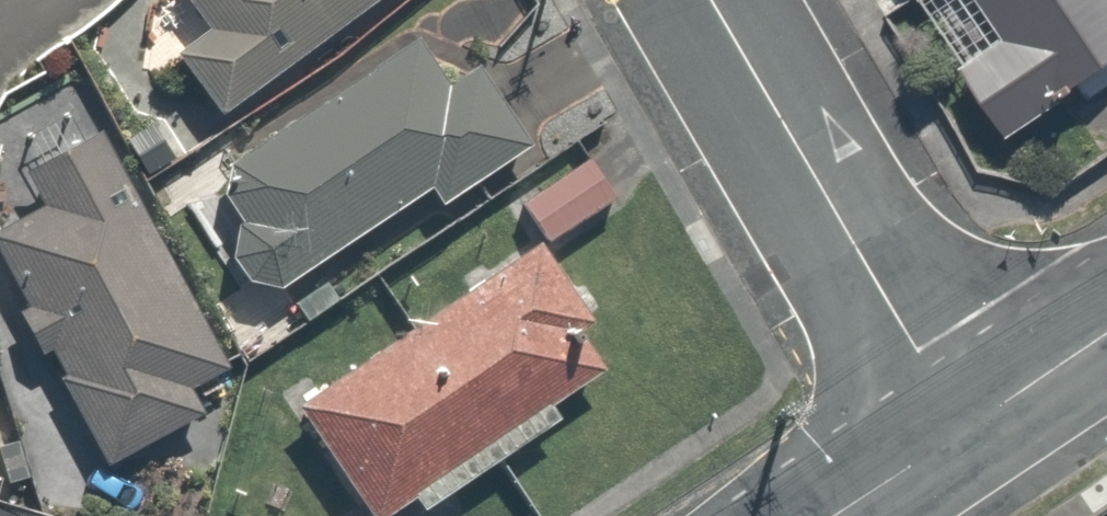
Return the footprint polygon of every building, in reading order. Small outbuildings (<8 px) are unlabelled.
[(200,14),(168,37),(216,104),(360,0),(190,0),(200,14)] [(1004,123),(1106,48),(1106,0),(915,0),(1004,123)] [(430,48),(224,175),(247,211),(212,233),(248,293),(421,186),(439,216),(534,157),(479,67),(452,84),(430,48)] [(0,227),(0,283),(101,457),(193,403),(180,380),(212,361),(75,123),(13,159),(40,204),(0,227)] [(581,143),(516,193),(550,237),(615,187),(581,143)] [(290,417),(364,515),(371,515),(409,488),(417,498),(608,356),(524,243),(290,417)]
